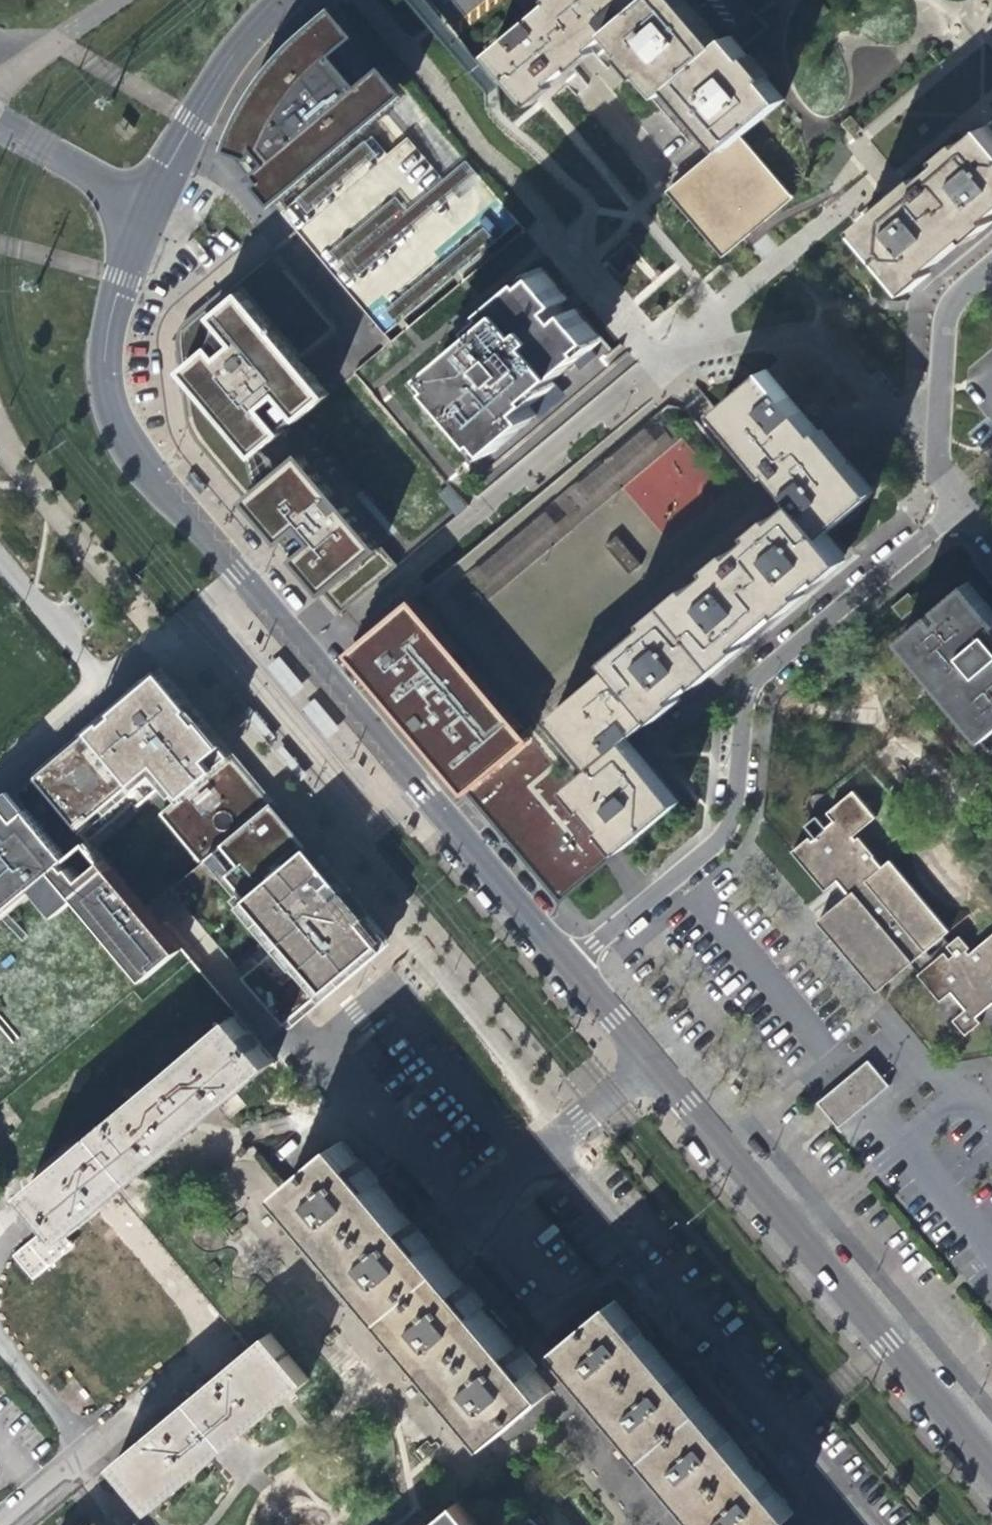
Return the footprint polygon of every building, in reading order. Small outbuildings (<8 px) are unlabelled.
[(534,11),(573,57),(583,49),(587,46),(548,0),(547,0),(534,11)] [(775,99),(723,37),(712,47),(671,0),(548,0),(587,46),(603,32),(656,94),(667,84),(720,146),(705,159),(711,167),(697,178),(691,171),(665,192),(715,250),(778,197),(729,139),(775,99)] [(521,100),(573,57),(534,11),(524,19),(482,54),(521,100)] [(221,148),(269,203),(377,111),(355,84),(329,54),(304,25),(292,36),(265,65),(248,91),(233,119),(221,148)] [(978,124),(844,240),(890,296),(991,208),(991,140),(978,124)] [(705,159),(691,171),(697,178),(711,167),(705,159)] [(318,592),(374,545),(277,431),(250,399),(294,362),(334,329),(265,248),(193,309),(177,323),(174,327),(172,332),(171,338),(171,343),(180,414),(182,423),(185,430),(193,444),(293,562),(318,592)] [(499,441),(537,409),(527,398),(553,375),(572,359),(577,365),(593,351),(586,341),(598,331),(573,302),(564,310),(557,301),(566,294),(542,267),(531,276),(529,273),(492,304),(495,308),(481,321),(484,326),(436,366),(445,377),(441,381),(485,433),(489,430),(499,441)] [(385,342),(370,324),(363,330),(378,347),(385,342)] [(250,399),(277,431),(288,416),(291,420),(321,395),(294,362),(250,399)] [(777,392),(759,370),(714,410),(726,423),(751,452),(770,475),(791,500),(772,516),(697,580),(636,632),(604,657),(610,664),(575,691),(548,713),(589,763),(576,774),(566,782),(618,848),(673,801),(621,740),(839,555),(819,533),(864,496),(782,398),(777,392)] [(562,388),(553,375),(527,398),(537,409),(562,388)] [(195,470),(189,474),(201,489),(206,484),(195,470)] [(454,515),(466,505),(449,483),(437,493),(454,515)] [(598,545),(622,574),(634,564),(610,535),(598,545)] [(392,565),(374,545),(318,592),(336,612),(392,565)] [(963,582),(991,616),(991,606),(968,577),(963,582)] [(963,582),(938,603),(944,611),(937,617),(930,609),(904,632),(989,731),(991,729),(991,616),(963,582)] [(618,848),(566,782),(564,784),(502,709),(411,598),(345,651),(360,669),(422,743),(451,777),(459,786),(466,794),(498,832),(524,863),(541,883),(555,901),(616,850),(618,848)] [(984,735),(989,731),(904,632),(899,637),(984,735)] [(302,685),(279,657),(269,665),(292,693),(302,685)] [(167,890),(287,1025),(386,938),(355,903),(331,874),(303,840),(279,812),(206,728),(171,686),(157,670),(144,681),(109,710),(56,755),(29,777),(143,911),(167,890)] [(337,728),(315,700),(305,708),(327,736),(337,728)] [(274,734),(251,706),(244,711),(267,740),(274,734)] [(306,775),(283,747),(276,752),(299,781),(306,775)] [(0,802),(0,913),(49,871),(141,982),(177,951),(143,911),(29,777),(0,802)] [(841,895),(820,912),(880,984),(903,964),(939,933),(946,927),(886,856),(877,864),(873,860),(853,835),(849,838),(846,833),(869,814),(846,788),(820,810),(826,818),(818,825),(808,813),(796,824),(807,837),(803,839),(800,836),(781,852),(815,891),(828,880),(837,891),(841,895)] [(873,990),(880,984),(820,912),(812,919),(873,990)] [(947,943),(948,944),(913,975),(911,976),(934,1003),(945,994),(959,1011),(946,1022),(959,1037),(975,1024),(971,1020),(991,1002),(991,931),(968,953),(965,949),(968,946),(958,934),(947,943)] [(947,943),(939,933),(903,964),(913,975),(948,944),(947,943)] [(814,1103),(836,1129),(888,1087),(866,1060),(814,1103)] [(129,1094),(31,1176),(33,1178),(133,1097),(129,1094)] [(542,1394),(336,1151),(332,1146),(280,1190),(490,1438),(542,1394)] [(174,1227),(154,1244),(241,1346),(259,1331),(300,1379),(282,1393),(344,1467),(390,1522),(415,1501),(423,1501),(433,1500),(443,1497),(452,1492),(460,1487),(467,1480),(475,1467),(480,1455),(482,1444),(490,1438),(280,1190),(254,1158),(246,1165),(233,1164),(223,1166),(213,1169),(206,1172),(198,1178),(193,1182),(186,1190),(182,1196),(178,1206),(175,1215),(174,1227)] [(25,1185),(33,1178),(31,1176),(18,1188),(44,1218),(49,1214),(47,1212),(25,1185)] [(27,1273),(78,1233),(69,1222),(62,1229),(49,1214),(44,1218),(5,1246),(27,1273)] [(450,1510),(431,1524),(462,1524),(450,1510)]
